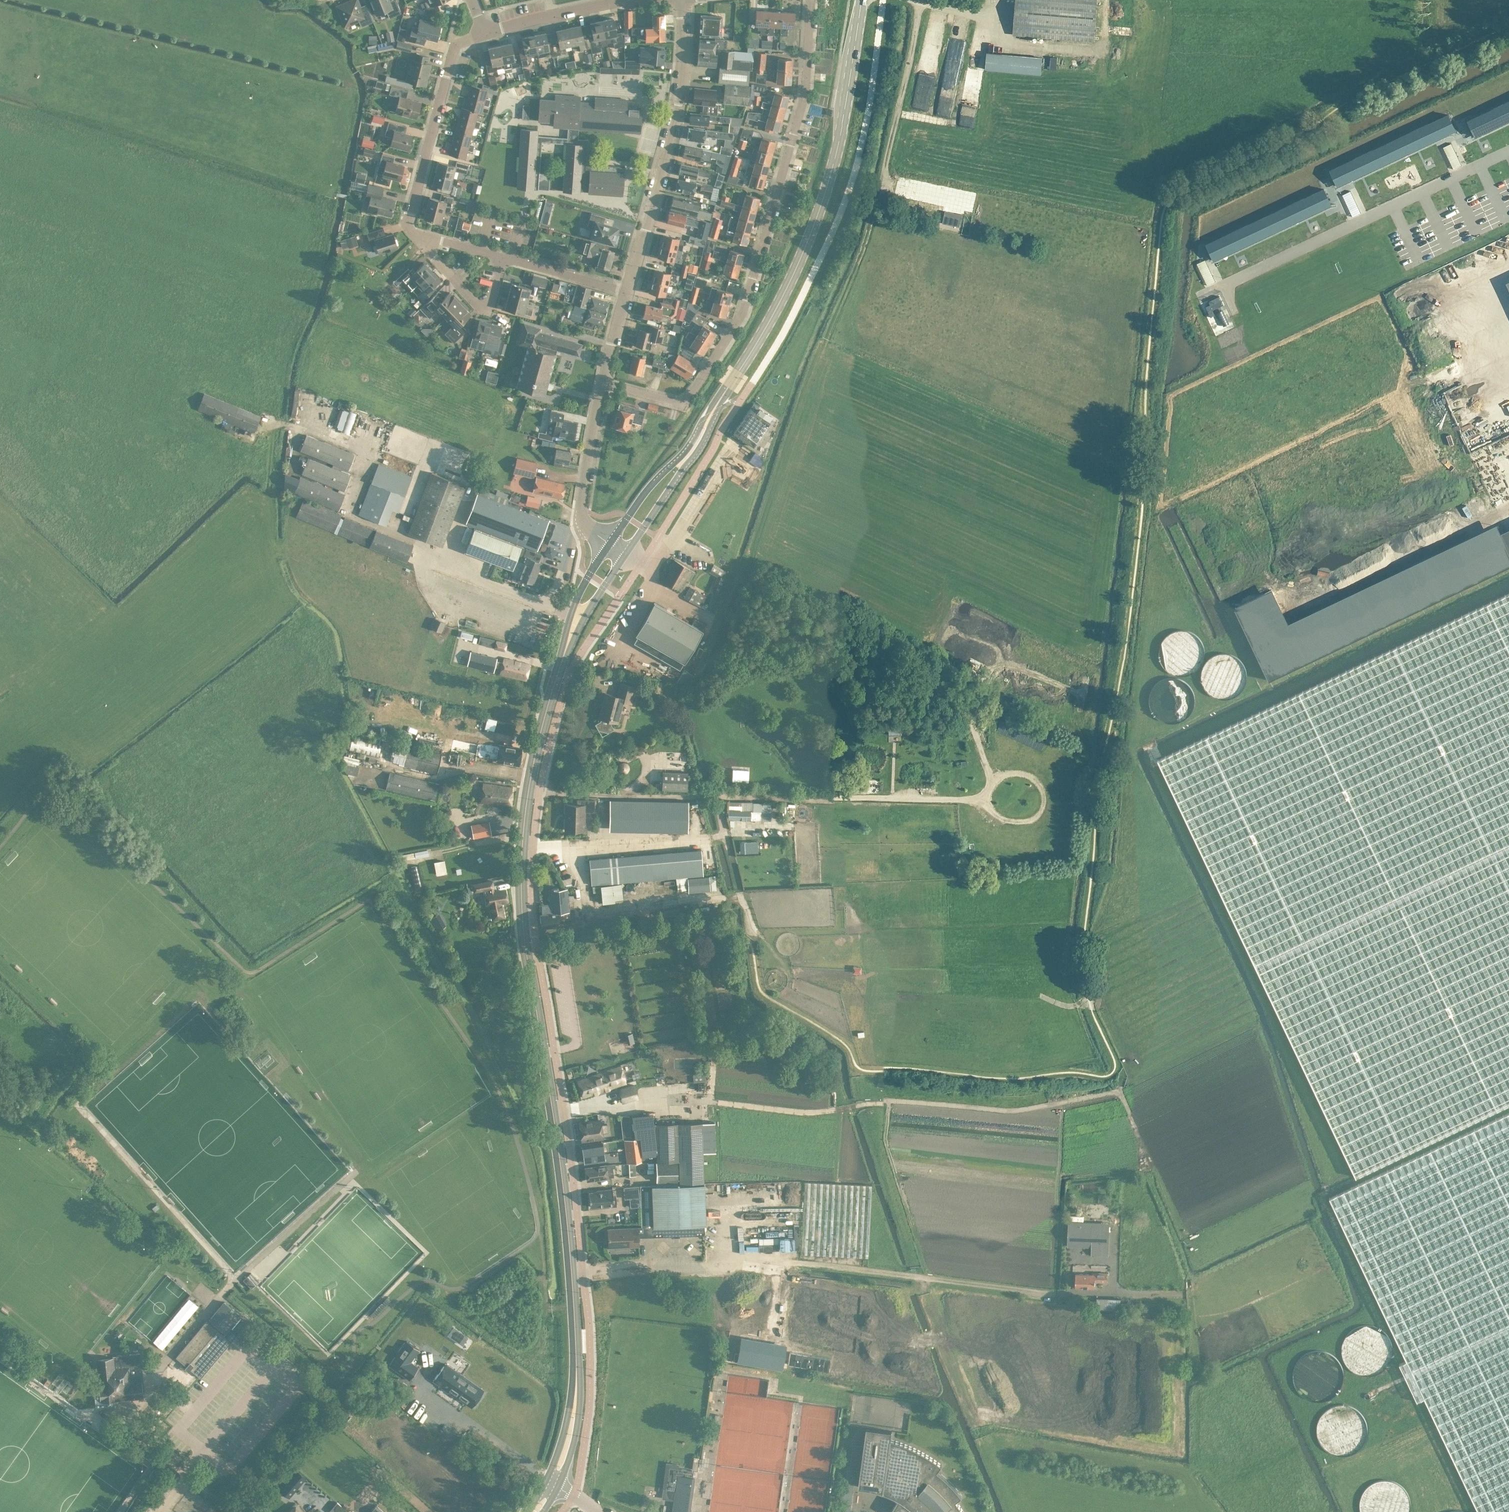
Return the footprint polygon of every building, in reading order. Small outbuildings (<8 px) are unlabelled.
[(359,4),(358,0),(348,0),(338,4),(345,23),(358,17),(361,24),(373,19),(366,2),(359,4)] [(376,12),(386,8),(389,15),(401,10),(397,0),(371,0),(376,12)] [(427,5),(424,6),(426,13),(440,7),(437,1),(438,0),(425,0),(427,5)] [(1013,35),(1093,41),(1096,0),(1016,0),(1013,35)] [(767,31),(769,8),(756,7),(755,22),(758,22),(758,27),(760,27),(760,31),(767,31)] [(769,8),(767,31),(773,32),(774,23),(780,24),(781,9),(769,8)] [(781,9),(780,24),(780,32),(787,32),(787,24),(793,24),(794,9),(781,9)] [(652,25),(664,25),(664,11),(652,12),(652,25)] [(720,34),(721,13),(700,12),(699,32),(720,34)] [(613,15),(601,18),(605,34),(606,40),(613,38),(614,45),(624,43),(621,29),(616,30),(613,15)] [(432,20),(426,18),(420,17),(418,26),(412,24),(409,37),(423,41),(425,35),(437,38),(441,22),(438,21),(437,19),(434,18),(432,20)] [(605,34),(601,18),(590,20),(594,37),(589,38),(590,45),(592,50),(601,48),(600,44),(606,42),(606,40),(605,34)] [(580,22),(568,25),(571,42),(578,40),(580,47),(590,45),(589,38),(588,33),(582,34),(580,22)] [(664,25),(652,25),(633,24),(633,31),(653,31),(653,37),(664,37),(664,25)] [(390,25),(384,26),(386,37),(393,36),(390,25)] [(571,42),(568,25),(556,28),(559,40),(553,41),(556,52),(566,50),(565,43),(571,42)] [(556,52),(553,41),(548,42),(545,30),(533,33),(537,49),(538,55),(545,53),(546,55),(556,52)] [(522,35),(523,42),(518,43),(519,51),(522,63),(530,61),(529,58),(532,58),(530,51),(537,49),(533,33),(522,35)] [(384,35),(374,38),(376,46),(387,44),(384,35)] [(699,36),(697,50),(715,51),(714,51),(715,45),(726,45),(727,36),(715,35),(715,37),(699,36)] [(761,37),(761,45),(772,46),(772,38),(761,37)] [(410,49),(412,42),(397,38),(395,45),(396,45),(396,44),(409,48),(409,49),(410,49)] [(522,63),(519,51),(514,52),(511,40),(499,43),(504,59),(505,66),(511,64),(511,65),(522,63)] [(504,59),(499,43),(488,45),(490,57),(485,59),(487,70),(497,67),(497,66),(504,64),(504,66),(505,66),(504,59)] [(625,57),(624,64),(639,65),(640,59),(663,61),(664,46),(641,44),(640,57),(625,57)] [(721,47),(720,64),(718,79),(747,82),(749,66),(751,66),(752,57),(733,56),(734,48),(721,47)] [(754,49),(753,65),(756,65),(763,66),(765,66),(766,50),(754,49)] [(405,78),(425,83),(430,61),(427,60),(428,54),(416,50),(414,57),(411,56),(405,78)] [(715,51),(697,50),(697,62),(716,64),(717,51),(715,51)] [(1041,74),(1042,58),(986,54),(984,70),(1041,74)] [(777,67),(790,68),(791,56),(778,55),(777,67)] [(566,56),(557,57),(558,64),(567,63),(566,56)] [(763,66),(756,65),(755,70),(756,70),(755,79),(765,80),(767,71),(763,70),(763,66)] [(790,68),(777,67),(773,67),(773,73),(777,74),(777,80),(790,81),(790,68)] [(489,83),(495,82),(494,71),(487,72),(489,83)] [(725,81),(723,100),(748,102),(750,103),(750,96),(751,91),(750,91),(750,96),(749,96),(750,83),(725,81)] [(751,91),(750,96),(760,97),(760,93),(759,93),(759,89),(765,89),(766,83),(754,81),(753,81),(752,91),(751,91)] [(468,94),(489,100),(490,96),(485,95),(487,87),(471,82),(468,94)] [(416,115),(420,99),(406,96),(408,88),(391,83),(389,91),(399,94),(395,110),(416,115)] [(715,87),(694,85),(693,100),(714,102),(715,87)] [(772,100),(784,104),(788,92),(775,89),(772,100)] [(521,126),(518,169),(517,185),(548,187),(550,171),(539,170),(542,139),(566,141),(563,188),(579,189),(579,188),(588,188),(588,190),(622,192),(625,164),(596,162),(595,162),(594,164),(586,163),(588,137),(577,136),(578,125),(625,128),(625,127),(629,127),(630,129),(640,129),(641,107),(626,106),(627,97),(595,95),(595,102),(591,102),(591,100),(579,99),(580,93),(555,92),(555,97),(540,96),(538,118),(553,119),(553,124),(568,125),(567,135),(537,133),(537,127),(521,126)] [(468,94),(465,106),(478,109),(481,110),(483,102),(488,103),(489,100),(468,94)] [(784,104),(772,100),(762,98),(761,103),(770,106),(768,112),(781,116),(784,104)] [(916,101),(919,110),(927,108),(923,99),(916,101)] [(1506,102),(1486,111),(1494,127),(1508,119),(1508,109),(1506,102)] [(478,109),(465,106),(461,105),(458,116),(479,122),(480,119),(475,117),(478,109)] [(746,114),(757,117),(759,109),(747,108),(746,114)] [(760,109),(758,113),(757,116),(766,119),(765,124),(778,128),(781,116),(768,112),(760,109)] [(729,114),(719,113),(690,110),(689,120),(707,122),(708,117),(719,118),(719,119),(729,119),(728,129),(733,130),(737,130),(742,115),(729,114)] [(383,120),(384,114),(371,111),(369,118),(383,120)] [(1494,127),(1486,111),(1467,121),(1471,131),(1474,136),(1494,127)] [(1447,115),(1427,124),(1434,139),(1454,130),(1447,115)] [(458,116),(455,128),(471,132),(474,124),(478,126),(479,122),(458,116)] [(390,142),(408,146),(412,132),(405,130),(407,123),(388,118),(385,132),(392,134),(390,142)] [(1434,139),(1427,124),(1408,133),(1415,148),(1434,139)] [(733,130),(728,129),(718,128),(705,126),(705,127),(688,125),(687,136),(697,137),(697,139),(700,140),(701,138),(704,138),(705,133),(717,135),(732,137),(732,136),(733,130)] [(741,132),(751,135),(753,128),(743,125),(741,132)] [(455,128),(452,140),(473,145),(474,142),(469,141),(471,132),(455,128)] [(1415,148),(1408,133),(1388,142),(1395,157),(1415,148)] [(371,143),(373,137),(360,134),(358,140),(371,143)] [(762,134),(759,146),(771,150),(775,138),(762,134)] [(473,145),(452,140),(449,152),(465,156),(467,147),(472,149),(473,145)] [(719,148),(719,150),(702,147),(702,146),(685,142),(682,154),(700,158),(700,157),(709,159),(710,154),(716,155),(716,159),(720,163),(724,164),(724,162),(728,163),(731,153),(730,152),(731,150),(724,149),(719,148)] [(1388,142),(1369,152),(1376,167),(1395,157),(1388,142)] [(1442,147),(1453,169),(1461,165),(1450,143),(1442,147)] [(358,146),(357,154),(371,154),(372,147),(358,146)] [(771,150),(759,146),(755,157),(768,161),(771,150)] [(382,151),(379,162),(374,179),(389,182),(391,175),(400,177),(403,163),(392,160),(394,154),(382,151)] [(1376,167),(1369,152),(1349,161),(1356,176),(1376,167)] [(741,155),(734,153),(732,158),(731,163),(738,165),(740,161),(739,161),(741,155)] [(768,161),(755,157),(752,169),(765,173),(768,161)] [(469,161),(457,158),(456,163),(439,159),(436,170),(452,174),(454,168),(466,171),(469,161)] [(714,168),(712,168),(698,164),(698,165),(680,161),(678,172),(695,176),(697,170),(710,174),(712,174),(714,168)] [(1356,176),(1349,161),(1329,170),(1336,185),(1356,176)] [(738,165),(731,163),(728,171),(729,171),(726,178),(736,181),(739,174),(736,173),(738,165)] [(765,173),(752,169),(749,168),(747,173),(751,174),(749,181),(761,185),(765,173)] [(452,174),(436,170),(433,181),(437,182),(436,187),(460,194),(462,184),(456,182),(458,176),(452,174)] [(694,191),(695,186),(699,187),(699,189),(711,192),(713,184),(696,180),(677,176),(675,187),(694,191)] [(368,182),(358,179),(356,186),(367,188),(366,193),(370,194),(367,209),(377,211),(377,210),(390,213),(394,197),(381,194),(383,185),(368,182)] [(1323,189),(1303,198),(1310,213),(1330,204),(1323,189)] [(429,194),(426,204),(443,209),(449,210),(453,194),(441,191),(439,197),(429,194)] [(746,191),(743,202),(755,206),(759,195),(746,191)] [(1341,195),(1351,217),(1360,213),(1349,191),(1341,195)] [(669,207),(711,217),(712,211),(697,207),(699,200),(673,193),(669,207)] [(728,198),(721,196),(718,195),(716,201),(732,206),(741,209),(739,214),(752,217),(755,206),(743,202),(734,200),(728,198)] [(1303,198),(1284,208),(1291,223),(1310,213),(1303,198)] [(443,209),(426,204),(423,215),(435,218),(435,220),(445,223),(447,217),(441,215),(443,209)] [(669,208),(666,219),(683,223),(685,218),(697,221),(698,216),(669,208)] [(1284,208),(1264,217),(1271,232),(1291,223),(1284,208)] [(618,233),(615,232),(617,225),(603,221),(605,214),(591,210),(587,224),(594,226),(591,234),(612,240),(613,239),(616,239),(618,233)] [(461,227),(464,215),(458,213),(455,226),(461,227)] [(739,214),(736,226),(749,229),(752,217),(739,214)] [(962,217),(944,214),(942,223),(960,227),(962,217)] [(1264,217),(1245,226),(1252,241),(1271,232),(1264,217)] [(710,221),(700,218),(696,232),(706,235),(710,221)] [(721,221),(714,219),(709,233),(717,236),(721,221)] [(736,226),(728,223),(726,230),(734,232),(732,238),(745,241),(749,229),(736,226)] [(366,230),(370,243),(376,242),(378,250),(397,244),(393,231),(382,234),(379,226),(366,230)] [(1245,226),(1225,235),(1232,250),(1252,241),(1245,226)] [(686,237),(679,236),(663,232),(660,243),(676,246),(678,240),(685,242),(686,237)] [(348,244),(349,245),(358,242),(355,233),(340,238),(343,246),(348,244)] [(706,236),(690,233),(688,239),(704,243),(706,236)] [(1508,247),(1508,234),(1500,238),(1505,249),(1508,247)] [(1232,250),(1225,235),(1206,244),(1212,259),(1232,250)] [(588,250),(588,252),(599,255),(597,261),(596,260),(594,267),(599,269),(601,263),(610,265),(613,258),(611,257),(613,248),(603,245),(604,242),(585,237),(581,248),(588,250)] [(718,246),(719,245),(720,240),(709,237),(706,248),(705,251),(712,253),(713,250),(712,250),(714,244),(718,246)] [(676,246),(660,243),(657,254),(673,258),(676,246)] [(726,258),(740,262),(743,250),(729,246),(728,251),(720,249),(718,256),(726,258)] [(740,262),(726,258),(722,270),(737,274),(740,262)] [(418,281),(432,268),(424,260),(417,266),(415,263),(402,275),(412,286),(418,281)] [(683,260),(681,266),(687,268),(696,270),(697,266),(697,264),(688,262),(683,260)] [(1197,264),(1207,285),(1215,282),(1205,260),(1197,264)] [(681,266),(680,273),(685,274),(692,276),(693,270),(686,269),(687,268),(681,266)] [(654,267),(652,278),(668,281),(669,275),(673,276),(675,272),(654,267)] [(432,268),(418,281),(422,286),(417,291),(423,297),(431,290),(429,287),(439,277),(438,275),(439,274),(434,269),(433,270),(432,268)] [(508,292),(527,297),(529,290),(536,292),(539,282),(545,284),(547,275),(533,272),(531,282),(525,281),(524,283),(511,280),(508,292)] [(691,290),(697,292),(699,285),(704,286),(707,277),(696,274),(693,282),(691,290)] [(663,293),(662,299),(678,303),(679,296),(674,295),(671,295),(672,290),(666,288),(668,281),(652,278),(649,289),(663,293)] [(580,282),(575,302),(588,305),(606,310),(609,298),(591,294),(590,298),(587,297),(590,285),(580,282)] [(714,297),(728,301),(731,290),(712,284),(708,296),(714,297)] [(560,285),(558,292),(566,295),(568,288),(560,285)] [(445,314),(461,299),(454,292),(453,293),(449,289),(439,299),(433,293),(420,305),(429,314),(435,308),(438,310),(440,308),(445,314)] [(697,292),(691,290),(689,298),(688,298),(686,305),(687,305),(687,304),(696,309),(700,304),(695,300),(697,292)] [(527,297),(508,292),(504,305),(523,310),(524,310),(531,312),(532,306),(525,305),(527,297)] [(728,301),(714,297),(708,296),(707,295),(705,301),(712,303),(710,309),(724,313),(728,301)] [(1223,304),(1219,295),(1208,300),(1210,305),(1205,308),(1209,318),(1215,316),(1212,309),(1223,304)] [(461,299),(445,314),(453,322),(444,330),(453,340),(466,327),(460,321),(470,311),(466,307),(467,305),(461,299)] [(678,303),(662,299),(660,305),(646,302),(643,313),(659,317),(660,312),(669,315),(670,308),(676,309),(678,303),(683,305),(683,304),(678,303)] [(588,305),(575,302),(571,316),(581,319),(583,311),(586,312),(585,317),(584,316),(583,323),(593,326),(595,321),(597,322),(598,320),(603,321),(606,310),(588,305)] [(687,305),(686,305),(683,316),(689,320),(691,317),(702,324),(699,328),(693,324),(690,328),(709,340),(715,330),(703,322),(708,315),(696,310),(696,309),(687,304),(687,305)] [(1223,311),(1217,313),(1223,326),(1229,323),(1223,311)] [(483,347),(490,320),(479,317),(476,330),(474,329),(470,344),(483,347)] [(501,323),(490,320),(483,347),(497,351),(501,337),(498,336),(501,323)] [(555,351),(556,346),(578,352),(582,341),(539,329),(540,325),(524,320),(518,341),(527,344),(516,383),(544,391),(546,386),(551,387),(553,380),(548,379),(555,351)] [(652,337),(662,340),(664,332),(663,332),(664,326),(650,322),(648,329),(640,326),(635,342),(649,346),(652,337)] [(709,340),(690,328),(690,329),(689,327),(685,333),(693,338),(688,345),(681,340),(678,351),(670,364),(687,375),(696,362),(689,358),(696,347),(702,351),(709,340)] [(642,352),(642,354),(633,352),(629,368),(641,371),(645,355),(646,355),(647,353),(642,352)] [(662,370),(663,365),(669,367),(671,358),(654,354),(652,362),(658,364),(657,369),(662,370)] [(464,356),(463,356),(460,366),(468,369),(471,357),(464,355),(464,356)] [(487,380),(495,383),(498,372),(490,370),(487,380)] [(260,414),(204,391),(198,406),(224,417),(221,424),(234,430),(235,427),(244,431),(246,426),(254,429),(260,414)] [(648,399),(648,400),(647,406),(656,409),(658,402),(648,399)] [(630,418),(641,421),(645,408),(634,405),(634,404),(620,400),(618,406),(617,406),(613,423),(628,427),(630,418)] [(733,430),(752,444),(772,414),(753,401),(733,430)] [(358,411),(347,407),(339,428),(350,432),(358,411)] [(575,419),(562,417),(563,411),(551,409),(548,421),(547,421),(546,430),(539,429),(538,435),(552,438),(553,433),(572,436),(575,419)] [(511,437),(514,427),(504,424),(502,435),(511,437)] [(349,467),(355,452),(306,432),(300,448),(349,467)] [(570,448),(556,445),(553,463),(562,464),(563,459),(568,460),(570,448)] [(761,453),(755,449),(749,457),(759,464),(763,458),(760,456),(761,453)] [(1490,457),(1508,507),(1508,450),(1490,457)] [(307,455),(301,470),(345,488),(351,473),(307,455)] [(534,472),(537,460),(517,455),(514,467),(534,472)] [(371,479),(366,490),(358,512),(386,523),(399,490),(405,493),(412,474),(378,460),(371,479)] [(465,482),(431,469),(408,531),(442,543),(465,482)] [(299,476),(285,470),(283,487),(284,488),(293,491),(293,489),(339,508),(345,492),(300,474),(299,476)] [(565,481),(536,474),(532,489),(562,496),(565,481)] [(477,490),(466,520),(537,547),(540,539),(547,541),(555,521),(548,518),(519,506),(521,502),(508,497),(506,501),(477,490)] [(527,490),(525,499),(538,502),(540,493),(527,490)] [(518,500),(520,494),(511,491),(509,497),(518,500)] [(413,542),(303,497),(296,514),(406,559),(413,542)] [(513,562),(521,543),(474,525),(465,548),(503,562),(505,559),(513,562)] [(688,535),(692,528),(686,525),(682,532),(688,535)] [(525,545),(521,543),(513,562),(508,575),(519,579),(520,575),(532,580),(540,559),(535,557),(538,550),(525,545)] [(693,555),(688,558),(693,564),(698,560),(693,555)] [(664,578),(680,587),(685,578),(683,577),(690,566),(674,557),(669,565),(671,566),(664,578)] [(721,575),(725,568),(712,560),(707,567),(721,575)] [(700,604),(706,593),(690,583),(683,594),(700,604)] [(1158,756),(1168,778),(1228,903),(1294,1043),(1356,1173),(1508,1100),(1508,589),(1399,641),(1158,756)] [(702,628),(703,628),(654,599),(653,600),(654,601),(636,632),(635,631),(635,632),(657,645),(654,651),(679,666),(683,660),(684,660),(684,659),(683,659),(701,628),(702,628)] [(436,613),(433,623),(442,625),(444,614),(436,613)] [(1161,661),(1165,667),(1170,670),(1175,672),(1181,673),(1187,672),(1193,669),(1197,666),(1201,661),(1203,654),(1204,648),(1202,641),(1199,635),(1193,631),(1187,628),(1181,627),(1174,628),(1168,631),(1163,636),(1159,641),(1158,648),(1158,655),(1161,661)] [(480,632),(478,640),(492,644),(494,636),(480,632)] [(495,636),(493,644),(504,647),(506,639),(495,636)] [(529,662),(503,655),(502,660),(496,658),(497,655),(470,648),(467,662),(493,669),(494,664),(501,665),(500,670),(526,677),(529,662)] [(1216,694),(1223,695),(1230,694),(1237,691),(1242,686),(1245,679),(1246,672),(1245,666),(1242,660),(1237,655),(1231,652),(1224,651),(1218,652),(1211,655),(1206,660),(1203,666),(1202,673),(1203,679),(1206,686),(1210,691),(1216,694)] [(614,662),(613,652),(604,653),(605,663),(614,662)] [(1153,710),(1157,714),(1163,718),(1169,719),(1176,719),(1182,717),(1187,713),(1191,708),(1193,702),(1194,695),(1192,688),(1189,683),(1184,678),(1177,675),(1171,675),(1164,676),(1159,679),(1154,683),(1151,688),(1149,693),(1149,699),(1150,705),(1153,710)] [(610,721),(611,718),(617,720),(623,698),(631,700),(636,684),(621,680),(617,693),(605,690),(598,715),(601,716),(600,718),(595,721),(598,726),(608,729),(613,726),(610,721)] [(492,724),(494,712),(485,710),(482,722),(492,724)] [(496,717),(493,728),(513,733),(516,722),(496,717)] [(810,726),(809,726),(809,727),(808,735),(808,736),(815,738),(816,736),(818,728),(817,727),(810,726)] [(370,731),(368,738),(352,735),(349,747),(379,753),(381,742),(379,741),(381,734),(370,731)] [(453,733),(452,741),(466,742),(467,734),(453,733)] [(441,751),(408,743),(408,742),(398,740),(396,740),(392,759),(404,762),(403,763),(437,770),(441,751)] [(521,761),(523,746),(502,743),(500,758),(521,761)] [(625,759),(622,759),(620,759),(619,760),(618,762),(618,763),(618,764),(618,766),(618,767),(618,768),(619,769),(620,770),(621,771),(622,771),(624,771),(625,770),(626,770),(627,769),(628,768),(629,767),(629,766),(629,764),(629,762),(628,760),(627,760),(625,759)] [(694,776),(687,775),(687,769),(662,768),(662,781),(655,781),(655,786),(661,786),(661,787),(686,788),(687,787),(693,787),(694,776)] [(390,770),(386,786),(431,796),(434,780),(390,770)] [(509,803),(512,785),(483,781),(481,799),(509,803)] [(853,781),(853,794),(866,794),(866,782),(853,781)] [(565,827),(581,827),(581,819),(584,819),(584,809),(594,809),(594,797),(577,796),(577,802),(566,801),(565,827)] [(688,798),(609,797),(609,827),(687,828),(688,798)] [(728,799),(728,816),(770,817),(770,800),(728,799)] [(489,818),(471,821),(473,835),(492,832),(489,818)] [(757,838),(739,839),(740,850),(758,849),(757,838)] [(621,879),(702,872),(701,846),(589,856),(591,882),(601,881),(621,879)] [(444,857),(434,859),(436,872),(447,870),(444,857)] [(417,861),(408,861),(408,875),(418,874),(417,861)] [(687,887),(688,888),(716,885),(715,872),(703,872),(676,875),(677,888),(687,887)] [(489,902),(492,916),(504,914),(501,900),(507,899),(505,887),(494,889),(492,878),(472,881),(474,889),(486,886),(487,890),(485,891),(487,902),(489,902)] [(621,879),(601,881),(603,900),(614,899),(615,896),(622,895),(621,879)] [(570,919),(567,885),(549,886),(550,901),(541,902),(542,911),(540,911),(541,924),(559,923),(559,920),(570,919)] [(420,899),(430,897),(428,890),(419,892),(420,899)] [(443,924),(436,912),(429,915),(436,928),(443,924)] [(611,1065),(611,1066),(599,1070),(605,1087),(617,1083),(617,1084),(626,1080),(626,1077),(622,1065),(621,1062),(611,1065)] [(605,1087),(599,1070),(577,1077),(583,1094),(605,1087)] [(705,1070),(693,1070),(693,1078),(706,1078),(705,1070)] [(667,1081),(665,1072),(657,1074),(659,1082),(667,1081)] [(638,1095),(634,1080),(617,1085),(622,1100),(638,1095)] [(1330,1194),(1407,1357),(1400,1360),(1417,1397),(1424,1394),(1481,1511),(1508,1511),(1508,1109),(1330,1194)] [(631,1113),(634,1134),(638,1134),(639,1134),(641,1153),(657,1151),(658,1158),(679,1157),(679,1180),(704,1179),(703,1149),(715,1149),(715,1118),(654,1120),(653,1111),(631,1113)] [(602,1135),(602,1130),(608,1129),(607,1121),(601,1122),(600,1117),(579,1120),(582,1137),(602,1135)] [(632,1147),(626,1147),(627,1160),(641,1158),(638,1134),(633,1135),(634,1140),(631,1140),(632,1147)] [(582,1142),(585,1159),(604,1156),(602,1139),(582,1142)] [(657,1159),(657,1178),(677,1177),(677,1158),(657,1159)] [(586,1165),(587,1177),(613,1173),(611,1161),(586,1165)] [(834,1180),(815,1179),(812,1247),(831,1248),(834,1180)] [(643,1233),(643,1234),(672,1233),(672,1234),(679,1234),(679,1233),(705,1232),(704,1221),(705,1221),(704,1180),(640,1183),(640,1194),(641,1224),(643,1233)] [(625,1195),(640,1194),(639,1182),(624,1183),(625,1195)] [(610,1201),(610,1203),(617,1202),(616,1193),(613,1193),(613,1186),(602,1187),(602,1188),(589,1190),(590,1203),(610,1201)] [(291,1209),(282,1215),(289,1224),(298,1218),(291,1209)] [(1110,1221),(1069,1219),(1068,1241),(1108,1242),(1110,1221)] [(643,1233),(641,1224),(608,1226),(609,1244),(639,1242),(638,1234),(643,1234),(643,1233)] [(1130,1246),(1109,1247),(1109,1263),(1131,1262),(1130,1246)] [(1107,1278),(1108,1270),(1093,1269),(1093,1271),(1076,1270),(1075,1283),(1095,1284),(1095,1278),(1107,1278)] [(738,1319),(753,1319),(753,1293),(738,1292),(738,1319)] [(802,1293),(798,1314),(820,1317),(819,1328),(810,1327),(808,1339),(828,1342),(830,1330),(827,1330),(829,1319),(841,1321),(844,1300),(802,1293)] [(175,1327),(196,1308),(192,1304),(197,1299),(192,1294),(166,1318),(175,1327)] [(1127,1299),(1121,1299),(1121,1295),(1097,1294),(1097,1305),(1121,1306),(1127,1306),(1127,1299)] [(218,1325),(224,1330),(240,1312),(240,1311),(224,1298),(209,1317),(218,1325)] [(187,1363),(185,1365),(188,1368),(190,1366),(200,1374),(248,1318),(240,1312),(224,1330),(218,1325),(217,1326),(187,1363)] [(217,1326),(206,1317),(192,1334),(193,1335),(191,1338),(190,1337),(176,1354),(187,1363),(217,1326)] [(461,1342),(467,1334),(453,1323),(447,1331),(461,1342)] [(1346,1364),(1351,1369),(1357,1373),(1365,1374),(1372,1373),(1379,1370),(1385,1365),(1389,1358),(1390,1351),(1390,1344),(1387,1337),(1383,1332),(1378,1327),(1371,1325),(1364,1324),(1358,1325),(1351,1328),(1346,1333),(1343,1339),(1341,1345),(1341,1352),(1342,1358),(1346,1364)] [(785,1343),(741,1335),(737,1358),(781,1366),(785,1343)] [(407,1337),(389,1362),(410,1376),(418,1364),(410,1358),(419,1346),(407,1337)] [(1305,1397),(1312,1399),(1319,1399),(1327,1397),(1333,1393),(1338,1387),(1341,1379),(1342,1372),(1340,1364),(1336,1357),(1331,1352),(1324,1349),(1317,1347),(1309,1348),(1303,1351),(1297,1355),(1292,1361),(1290,1368),(1289,1375),(1291,1382),(1294,1388),(1299,1394),(1305,1397)] [(830,1367),(832,1356),(790,1348),(788,1360),(830,1367)] [(116,1355),(113,1355),(97,1357),(101,1397),(142,1393),(141,1379),(142,1378),(141,1364),(142,1364),(140,1350),(116,1352),(116,1355)] [(483,1387),(481,1385),(446,1360),(433,1377),(471,1404),(483,1387)] [(1324,1447),(1330,1451),(1337,1453),(1344,1452),(1352,1450),(1358,1446),(1362,1440),(1365,1433),(1366,1425),(1364,1418),(1361,1411),(1355,1406),(1348,1402),(1341,1401),(1333,1402),(1326,1405),(1320,1409),(1316,1415),(1314,1422),(1314,1429),(1315,1436),(1319,1442),(1324,1447)] [(891,1435),(892,1428),(867,1424),(865,1441),(853,1440),(850,1465),(861,1466),(859,1483),(867,1484),(875,1486),(883,1489),(891,1435)] [(883,1489),(891,1492),(899,1496),(891,1509),(896,1511),(966,1511),(963,1507),(956,1497),(962,1492),(955,1483),(946,1475),(937,1467),(942,1461),(930,1453),(918,1446),(905,1440),(891,1435),(883,1489)] [(562,1460),(567,1449),(561,1447),(557,1458),(562,1460)] [(827,1482),(828,1456),(808,1455),(807,1470),(815,1470),(815,1482),(827,1482)] [(670,1464),(667,1486),(673,1486),(674,1484),(693,1487),(694,1474),(695,1467),(670,1464)] [(289,1494),(307,1474),(306,1474),(296,1466),(296,1465),(279,1485),(279,1486),(279,1485),(289,1494)] [(297,1488),(311,1505),(325,1494),(312,1476),(297,1488)] [(1409,1508),(1410,1501),(1409,1494),(1406,1488),(1401,1483),(1395,1480),(1389,1478),(1382,1478),(1375,1479),(1369,1483),(1365,1488),(1362,1495),(1360,1501),(1361,1508),(1363,1511),(1408,1511),(1409,1508)] [(673,1511),(689,1511),(693,1487),(674,1484),(673,1486),(672,1496),(675,1497),(673,1511)] [(342,1504),(333,1497),(327,1506),(335,1511),(336,1511),(342,1504)] [(376,1502),(366,1511),(387,1511),(376,1502)] [(297,1504),(286,1511),(303,1511),(297,1504)]
